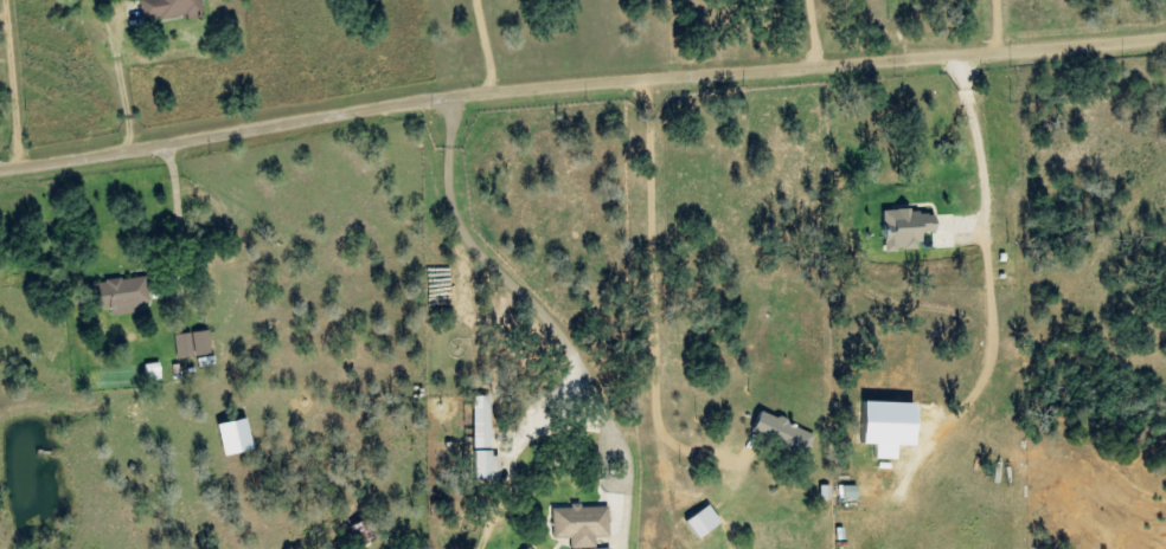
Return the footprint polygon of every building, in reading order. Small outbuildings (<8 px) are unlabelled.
[(142,1),(145,25),(205,16),(203,0),(146,0),(142,1)] [(875,214),(878,252),(916,250),(915,234),(930,233),(929,210),(875,214)] [(152,303),(148,277),(104,283),(109,318),(141,313),(139,305),(152,303)] [(175,337),(179,360),(198,357),(199,368),(215,366),(210,332),(175,337)] [(145,366),(147,383),(163,381),(161,364),(145,366)] [(489,397),(470,397),(469,478),(495,478),(496,457),(489,457),(489,397)] [(863,461),(885,461),(885,447),(903,447),(903,404),(848,404),(848,445),(864,446),(863,461)] [(809,435),(752,412),(743,434),(801,456),(809,435)] [(248,450),(241,419),(211,426),(217,457),(248,450)] [(825,487),(815,487),(815,501),(825,501),(825,487)] [(851,487),(835,487),(835,499),(851,499),(851,487)] [(714,526),(703,506),(677,521),(689,541),(714,526)] [(546,509),(547,540),(564,539),(564,548),(590,548),(590,538),(604,538),(603,507),(546,509)]
